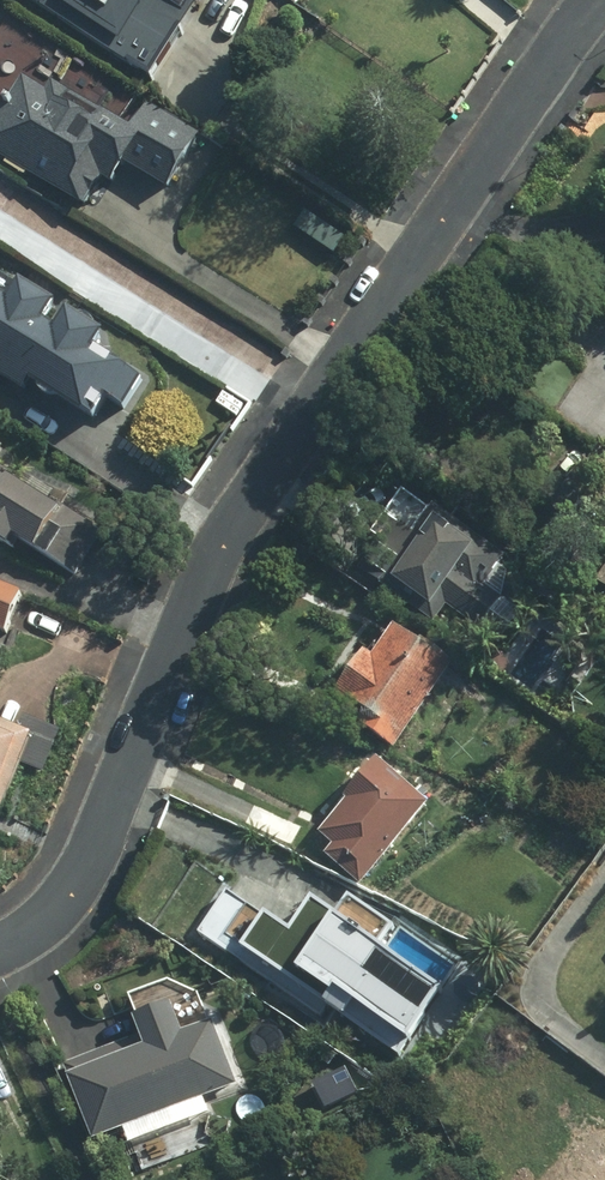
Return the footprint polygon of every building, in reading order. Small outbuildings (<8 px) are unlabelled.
[(217,0),(44,0),(163,80),(217,0)] [(0,124),(0,152),(98,207),(115,178),(129,185),(139,167),(184,192),(215,136),(160,105),(147,128),(60,78),(54,88),(29,73),(0,124)] [(3,383),(8,375),(35,392),(45,378),(101,414),(105,409),(113,414),(124,398),(137,406),(157,374),(115,347),(124,333),(86,308),(72,329),(61,322),(75,301),(36,276),(22,297),(0,282),(0,381),(3,383)] [(1,537),(5,530),(77,578),(108,531),(104,528),(105,526),(0,456),(0,536),(1,537)] [(399,569),(380,596),(436,634),(447,616),(484,641),(506,608),(480,591),(500,562),(428,513),(393,565),(399,569)] [(586,589),(604,602),(604,562),(586,589)] [(0,575),(0,623),(19,630),(35,588),(0,575)] [(353,727),(392,753),(449,671),(390,630),(366,665),(358,659),(329,701),(357,720),(353,727)] [(7,819),(46,730),(0,710),(0,816),(7,819)] [(322,859),(359,889),(429,806),(376,761),(336,808),(341,812),(316,842),(328,852),(322,859)] [(271,914),(234,888),(199,937),(322,1023),(332,1008),(406,1060),(470,970),(360,893),(347,912),(325,896),(303,927),(275,908),(271,914)] [(73,1060),(103,1138),(246,1083),(222,1020),(193,1031),(181,1000),(144,1014),(150,1031),(73,1060)] [(581,1127),(555,1179),(604,1179),(604,1139),(581,1127)]
